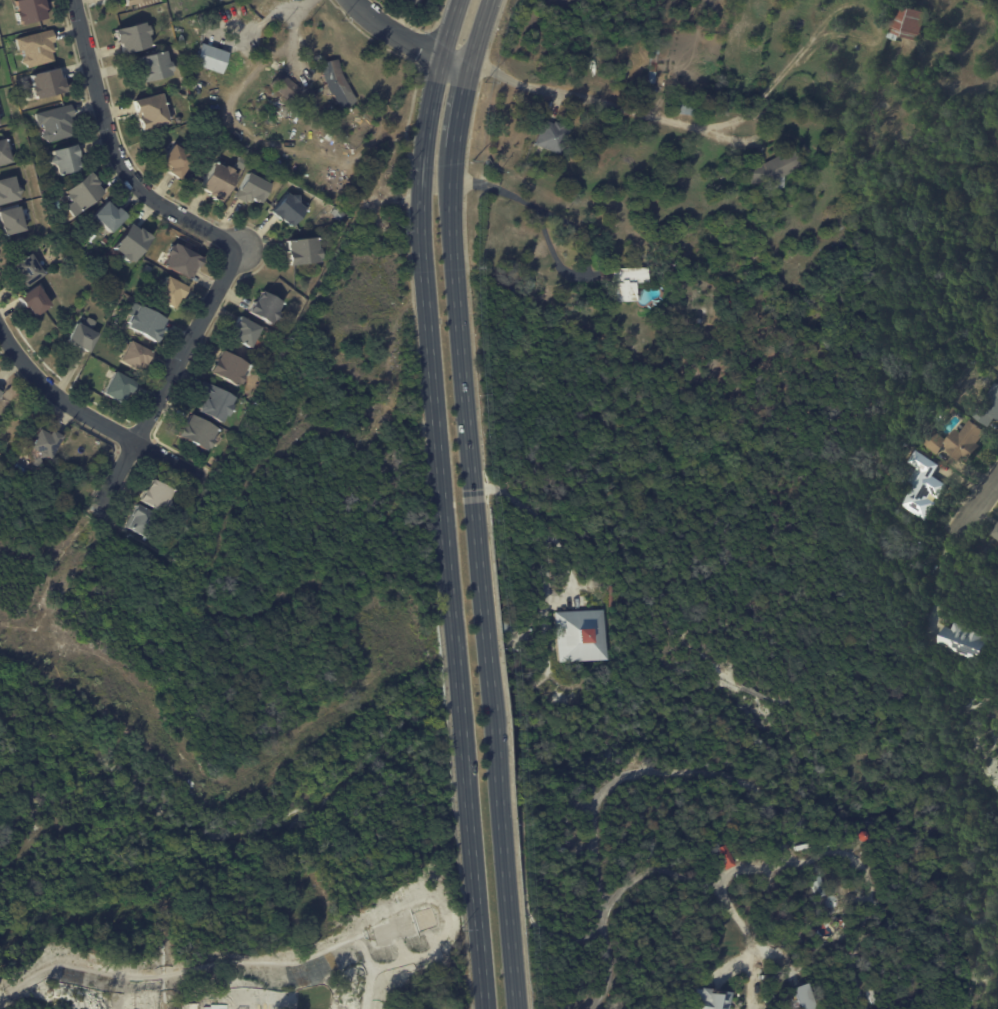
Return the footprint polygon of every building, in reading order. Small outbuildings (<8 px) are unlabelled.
[(18,11),(15,0),(44,0),(46,9),(44,9),(46,17),(21,24),(20,20),(18,21),(16,12),(18,11)] [(925,12),(916,41),(897,35),(896,40),(886,37),(896,4),(925,12)] [(124,52),(121,42),(119,43),(115,29),(145,21),(146,25),(148,24),(151,34),(148,34),(151,45),(124,52)] [(52,31),(55,42),(52,42),(55,52),(52,52),(54,61),(28,68),(28,65),(22,61),(25,56),(24,49),(19,50),(16,39),(52,29),(52,31)] [(204,42),(229,51),(222,73),(195,63),(202,42),(204,42)] [(649,46),(655,47),(651,83),(645,83),(649,46)] [(147,81),(141,57),(169,49),(172,61),(174,60),(177,69),(174,70),(175,74),(147,81)] [(327,77),(323,66),(340,58),(359,100),(342,108),(327,77)] [(59,69),(61,77),(64,77),(67,91),(38,99),(37,95),(35,95),(32,85),(34,84),(31,75),(59,68),(59,69)] [(286,75),(302,88),(292,101),(272,85),(282,72),(286,75)] [(166,110),(169,122),(142,129),(139,117),(137,117),(136,112),(137,112),(134,99),(162,92),(166,110)] [(692,115),(671,112),(673,99),(694,102),(692,115)] [(72,106),(74,116),(72,117),(74,126),(72,127),(74,136),(48,142),(47,140),(41,136),(45,131),(43,125),(39,126),(36,113),(71,104),(72,106)] [(545,121),(550,123),(551,121),(560,125),(561,127),(566,129),(556,154),(531,144),(541,120),(545,121)] [(12,162),(0,165),(0,140),(6,138),(7,139),(12,162)] [(180,176),(162,162),(178,143),(186,150),(193,148),(194,155),(198,158),(183,178),(180,176)] [(77,146),(79,157),(77,158),(81,170),(58,176),(56,165),(55,166),(49,162),(52,157),(53,156),(52,151),(76,145),(77,146)] [(766,161),(789,148),(799,166),(781,176),(783,184),(769,192),(760,185),(739,183),(741,162),(761,164),(766,161)] [(210,195),(209,195),(211,192),(201,187),(214,162),(225,168),(226,166),(234,170),(233,172),(236,174),(222,202),(210,195)] [(98,180),(100,183),(98,184),(105,192),(76,214),(68,204),(72,201),(67,194),(68,193),(66,191),(91,171),(98,180)] [(253,174),(272,184),(263,202),(254,197),(251,202),(247,200),(245,202),(236,197),(250,172),(253,174)] [(20,199),(0,204),(0,180),(15,176),(17,187),(22,190),(19,195),(20,199)] [(299,201),(299,202),(307,209),(292,227),(282,218),(281,219),(272,211),(288,193),(291,196),(292,195),(299,195),(299,201)] [(116,209),(117,210),(119,208),(128,217),(112,233),(94,216),(108,201),(116,209)] [(3,226),(0,211),(21,206),(27,230),(6,236),(3,226)] [(336,216),(342,209),(347,214),(341,220),(336,216)] [(321,214),(327,210),(330,213),(324,218),(321,214)] [(141,229),(153,238),(134,263),(131,261),(130,262),(122,256),(123,255),(114,248),(131,224),(139,230),(141,228),(141,229)] [(289,265),(288,251),(289,251),(288,241),(316,238),(318,249),(320,248),(321,258),(319,259),(320,262),(289,265)] [(195,270),(195,271),(195,272),(193,275),(192,276),(191,279),(164,265),(170,255),(168,254),(172,245),(174,246),(176,243),(204,258),(200,267),(197,266),(195,270)] [(86,258),(92,252),(97,257),(92,263),(86,258)] [(26,285),(22,279),(27,276),(24,272),(23,273),(17,264),(33,254),(46,275),(27,287),(26,285)] [(153,268),(149,274),(144,271),(147,265),(153,268)] [(632,288),(632,302),(612,302),(611,269),(650,268),(650,282),(632,282),(632,288)] [(190,288),(185,299),(183,298),(177,309),(157,298),(169,277),(190,288)] [(520,294),(528,283),(532,286),(524,297),(520,294)] [(45,290),(43,291),(53,306),(33,320),(25,308),(27,307),(20,298),(41,284),(45,290)] [(280,313),(282,320),(276,321),(275,320),(273,324),(251,312),(257,301),(258,302),(264,291),(284,303),(279,312),(280,313)] [(166,320),(162,328),(164,330),(157,342),(129,327),(131,324),(129,322),(133,314),(135,315),(136,312),(130,309),(134,301),(167,319),(166,320)] [(257,338),(252,347),(234,337),(237,331),(234,329),(242,316),(263,327),(257,338)] [(90,352),(80,347),(80,348),(71,344),(72,342),(69,340),(78,322),(83,325),(87,317),(96,322),(92,330),(99,334),(90,352)] [(154,353),(146,367),(144,367),(141,372),(121,361),(126,352),(123,351),(127,343),(129,345),(132,341),(154,353)] [(249,365),(244,375),(246,376),(242,384),(240,383),(238,386),(211,372),(217,360),(218,360),(223,351),(249,365)] [(137,384),(131,394),(129,392),(122,403),(104,393),(116,372),(137,384)] [(223,423),(201,411),(201,410),(201,407),(203,403),(205,402),(208,398),(210,399),(211,397),(200,392),(206,381),(237,397),(233,404),(236,406),(230,416),(227,415),(223,423)] [(993,383),(997,386),(997,422),(977,408),(993,383)] [(10,451),(0,446),(0,439),(12,414),(24,422),(15,440),(10,451)] [(179,435),(186,423),(188,424),(193,415),(219,430),(214,440),(216,441),(211,450),(209,449),(208,452),(179,435)] [(974,452),(963,465),(945,451),(946,450),(942,447),(937,453),(928,446),(938,434),(946,440),(953,429),(959,434),(969,421),(987,435),(974,452)] [(50,433),(52,435),(55,430),(66,437),(53,459),(32,447),(42,429),(50,433)] [(935,465),(936,466),(930,476),(942,484),(934,498),(928,495),(925,499),(931,503),(920,520),(898,506),(919,472),(905,463),(912,451),(935,465)] [(25,469),(24,470),(18,467),(21,461),(28,464),(25,469)] [(145,501),(142,500),(148,488),(149,489),(155,478),(174,489),(174,490),(175,491),(164,512),(145,501)] [(88,483),(83,491),(77,488),(83,479),(88,483)] [(131,514),(134,515),(139,504),(157,513),(145,536),(126,526),(131,514)] [(989,535),(997,524),(997,542),(989,535)] [(560,624),(610,620),(615,670),(565,675),(560,624)] [(934,645),(942,627),(948,630),(951,623),(980,636),(979,638),(984,641),(974,664),(944,652),(945,650),(934,645)] [(793,818),(798,819),(793,842),(788,841),(793,818)] [(815,845),(811,837),(820,833),(827,846),(821,850),(819,846),(817,847),(815,845)] [(865,836),(865,839),(861,841),(859,841),(856,839),(855,836),(859,833),(865,836)] [(654,858),(642,858),(642,841),(654,841),(654,858)] [(720,846),(731,866),(722,871),(711,850),(720,846)] [(820,886),(822,894),(818,895),(819,897),(814,899),(809,882),(813,881),(812,878),(817,876),(820,886)] [(806,955),(802,952),(809,944),(813,948),(806,956),(806,955)] [(813,1008),(804,982),(790,987),(798,1008),(811,1008),(813,1008)] [(724,995),(722,1008),(687,1008),(689,992),(694,993),(694,991),(696,991),(724,995)]
